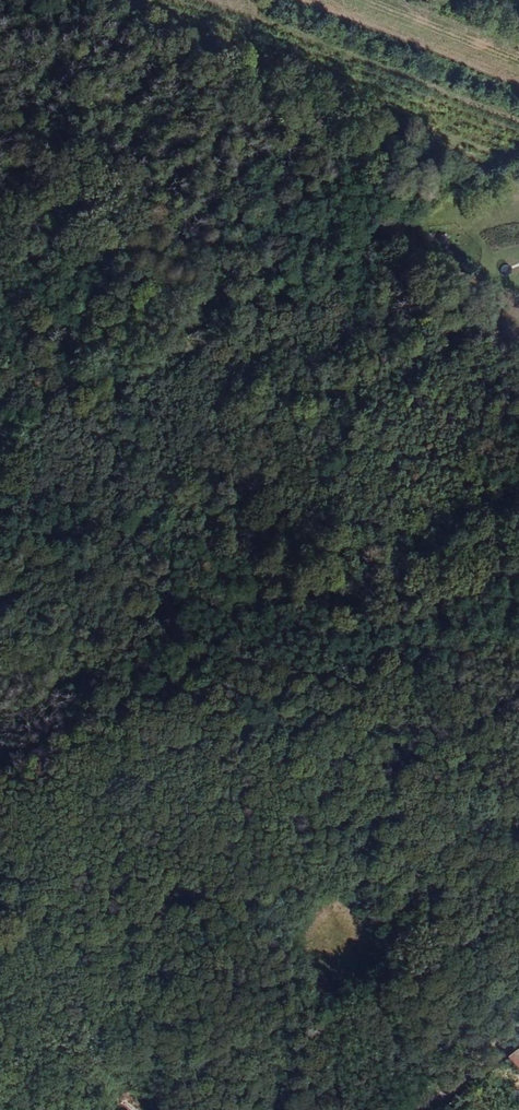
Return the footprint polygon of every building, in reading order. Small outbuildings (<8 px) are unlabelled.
[(508,1061),(513,1066),(518,1066),(518,1052),(508,1061)]
